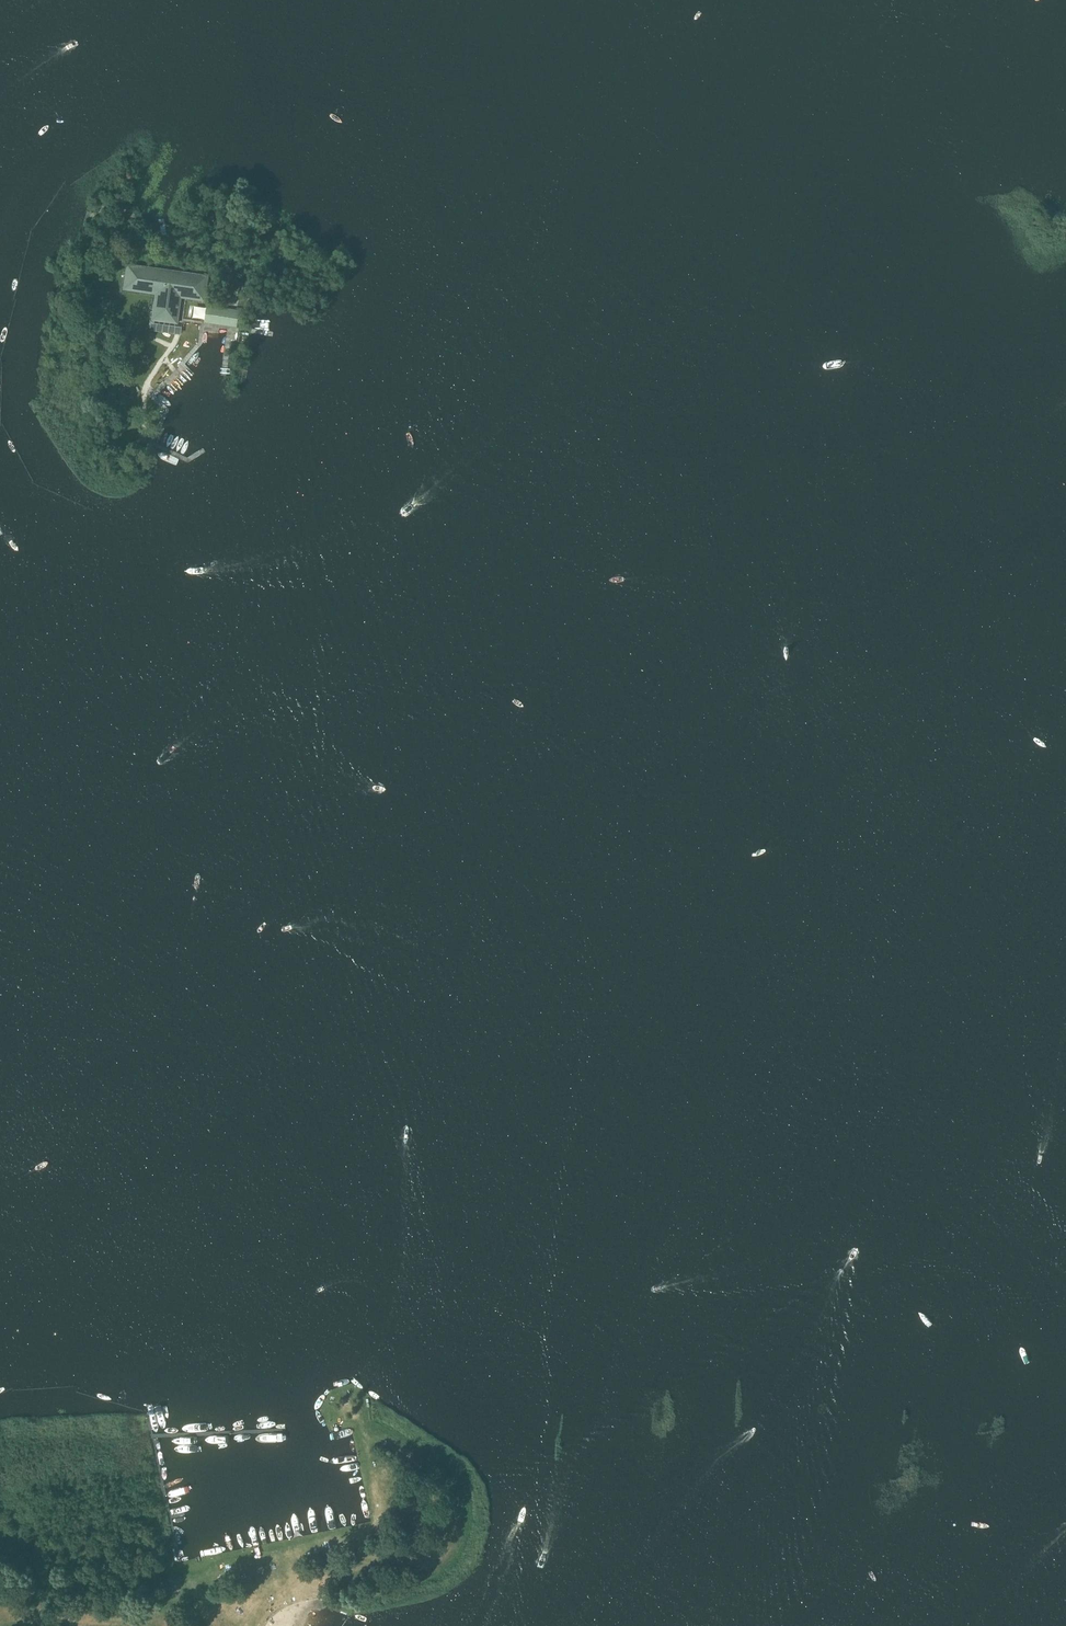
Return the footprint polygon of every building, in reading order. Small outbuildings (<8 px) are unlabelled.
[(114,215),(118,208),(110,204),(107,212),(114,215)] [(205,302),(208,276),(126,264),(122,291),(155,295),(152,321),(177,325),(181,299),(183,299),(205,302)] [(234,305),(241,283),(232,280),(225,302),(234,305)] [(236,328),(239,311),(206,306),(204,323),(236,328)] [(177,1589),(179,1583),(170,1580),(168,1587),(177,1589)]
